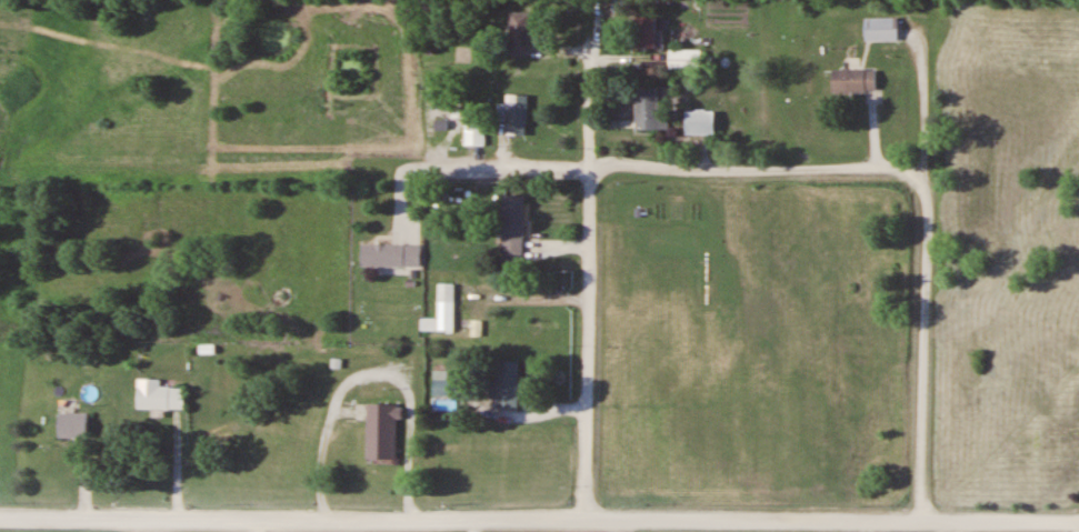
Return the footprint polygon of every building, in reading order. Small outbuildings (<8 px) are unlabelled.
[(509,54),(531,54),(531,13),(509,13),(509,54)] [(635,17),(635,48),(657,48),(657,17),(635,17)] [(866,18),(866,40),(899,40),(899,18),(866,18)] [(702,50),(670,50),(670,69),(702,69),(702,50)] [(833,69),(833,92),(877,92),(877,69),(833,69)] [(669,130),(669,115),(658,115),(658,86),(636,86),(636,130),(669,130)] [(507,136),(528,136),(528,95),(507,95),(507,136)] [(715,111),(686,111),(686,136),(715,136),(715,111)] [(485,146),(485,123),(465,123),(466,146),(485,146)] [(525,261),(525,195),(502,195),(502,261),(525,261)] [(362,267),(422,267),(422,244),(362,244),(362,267)] [(455,283),(439,283),(439,332),(455,332),(455,283)] [(521,408),(521,361),(501,361),(501,381),(492,381),(492,398),(499,398),(499,408),(521,408)] [(450,370),(435,370),(435,397),(465,397),(465,379),(450,379),(450,370)] [(161,379),(139,379),(139,409),(185,409),(185,387),(161,387),(161,379)] [(368,460),(398,460),(398,419),(403,419),(403,404),(368,404),(368,460)] [(89,438),(89,413),(60,413),(60,438),(89,438)]
